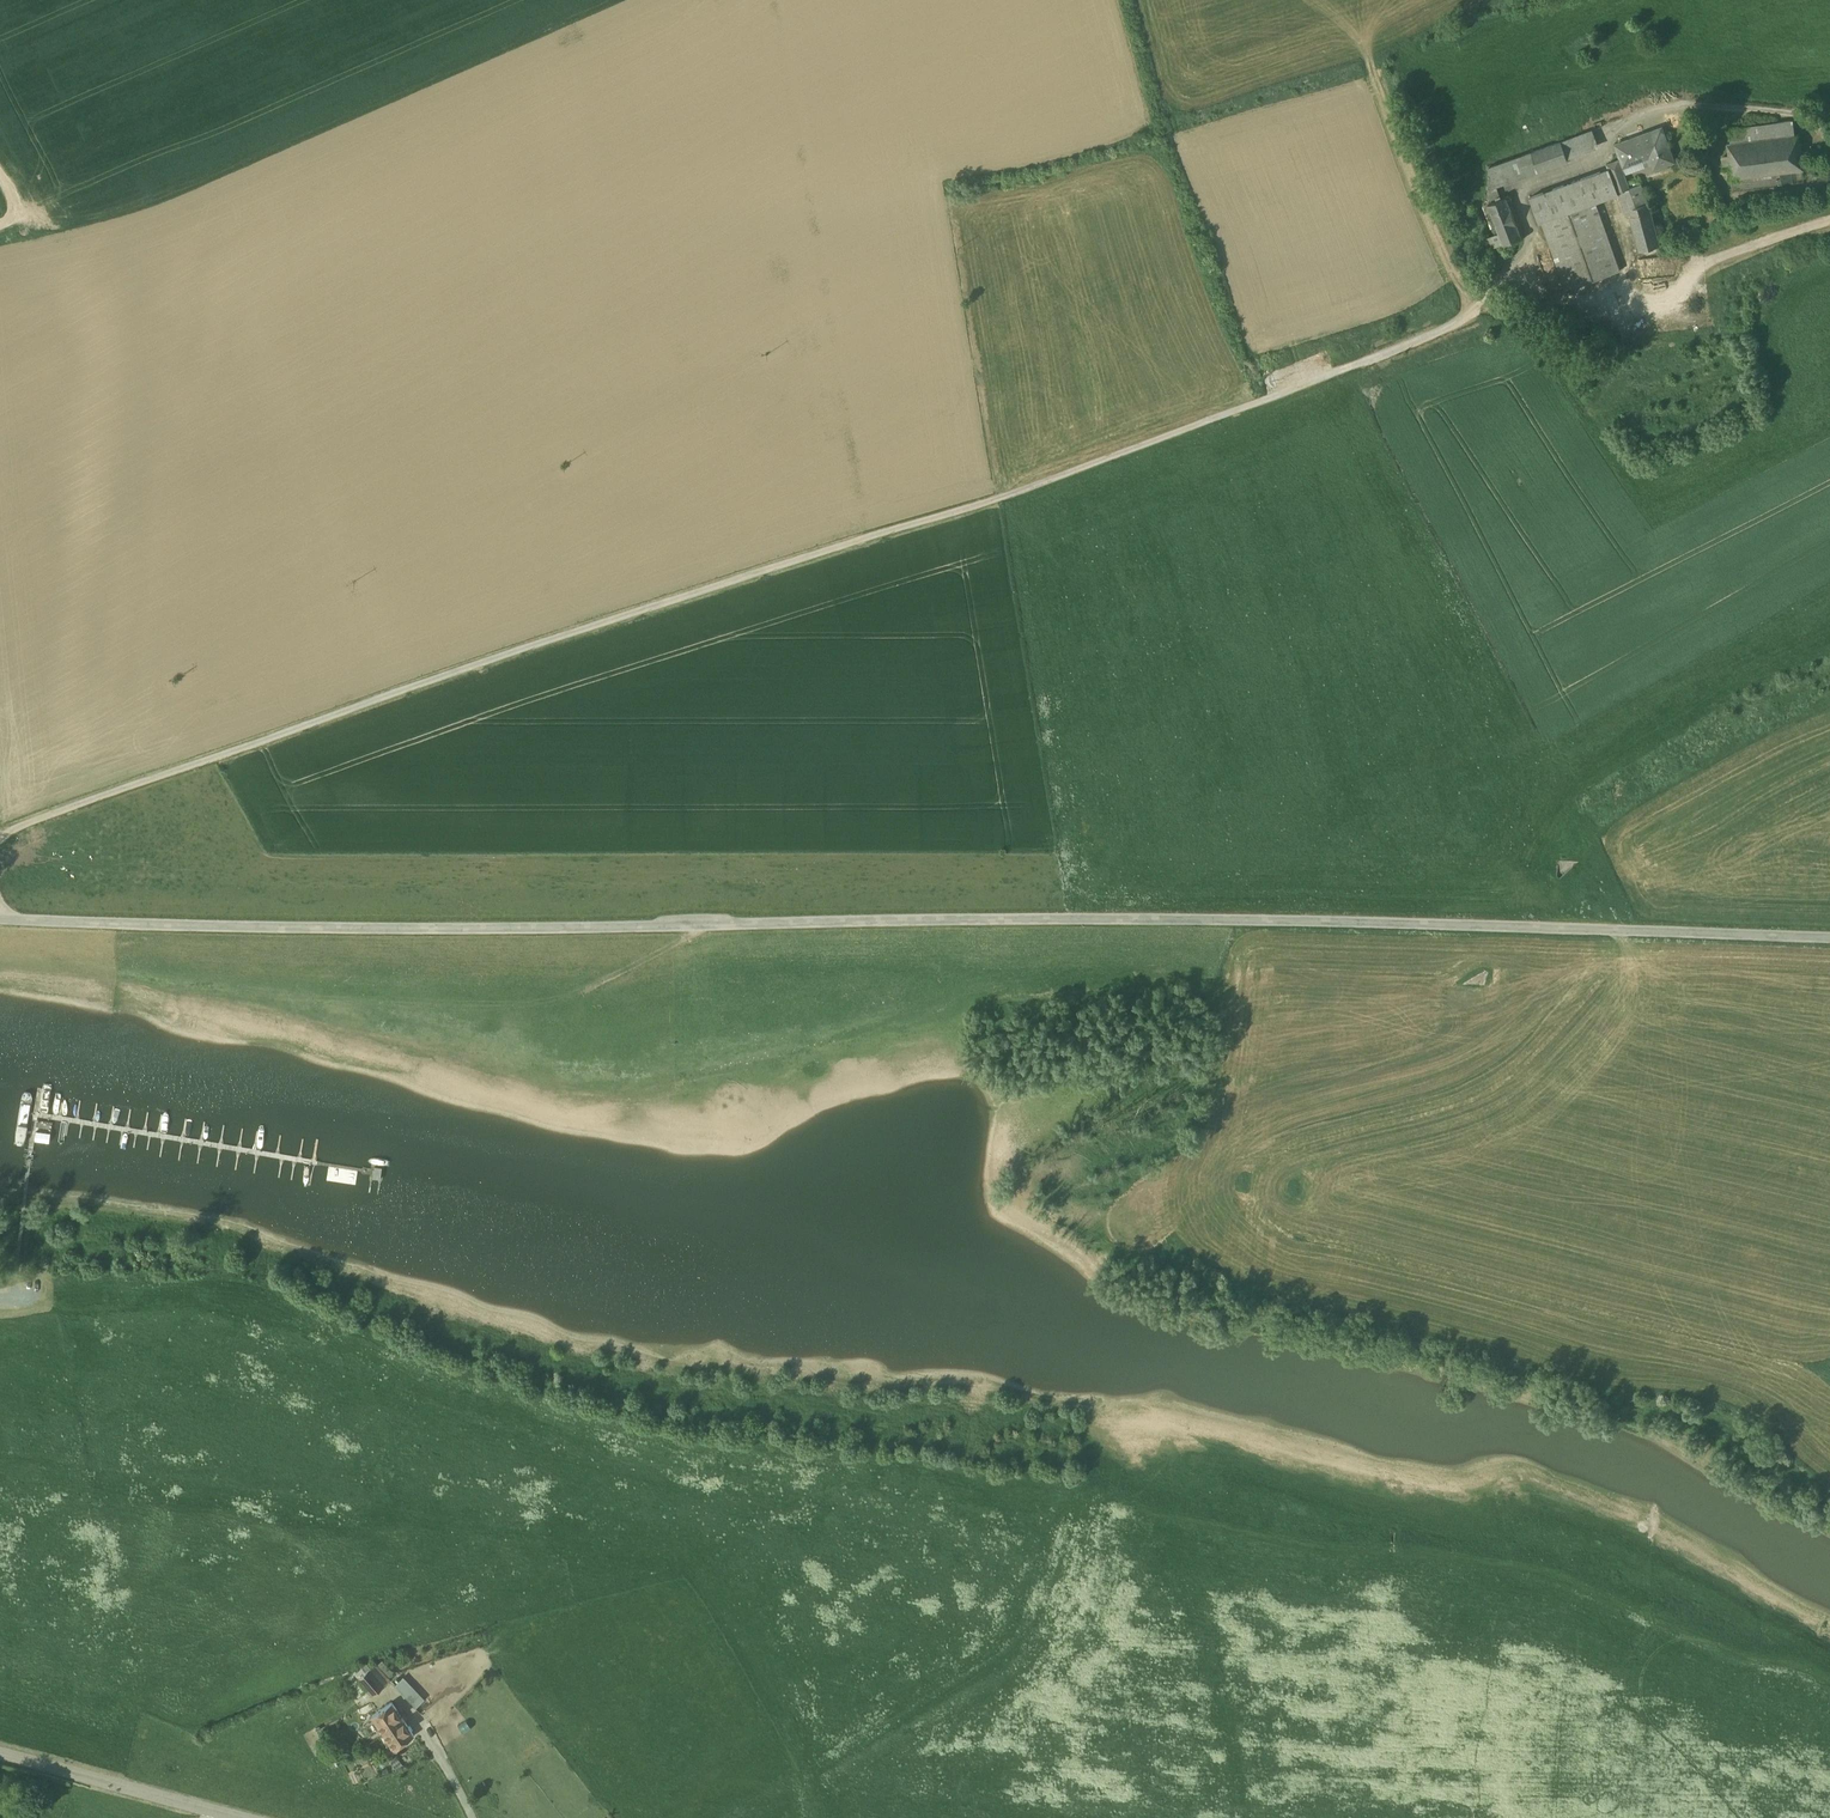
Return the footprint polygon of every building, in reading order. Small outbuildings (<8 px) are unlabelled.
[(1794,121),(1729,129),(1731,143),(1795,135),(1794,121)] [(1595,128),(1565,138),(1571,156),(1601,146),(1595,128)] [(1731,143),(1727,144),(1732,179),(1805,169),(1799,134),(1795,135),(1731,143)] [(1562,141),(1532,152),(1539,170),(1568,159),(1562,141)] [(1619,158),(1620,160),(1625,176),(1653,166),(1656,172),(1676,165),(1667,141),(1619,158)] [(1532,152),(1490,167),(1489,204),(1502,199),(1497,185),(1539,170),(1532,152)] [(1530,199),(1564,292),(1621,270),(1597,205),(1619,196),(1625,212),(1631,210),(1649,204),(1641,185),(1630,189),(1625,176),(1620,160),(1608,165),(1609,170),(1530,199)] [(1502,199),(1489,204),(1504,243),(1522,237),(1506,197),(1502,199)] [(1504,243),(1489,204),(1473,210),(1488,250),(1504,243)] [(1660,245),(1649,204),(1631,210),(1633,215),(1631,216),(1640,251),(1660,245)] [(238,790),(245,786),(233,763),(226,767),(238,790)] [(375,1661),(351,1682),(358,1691),(365,1685),(373,1695),(391,1679),(375,1661)] [(424,1702),(402,1678),(395,1685),(417,1708),(424,1702)] [(394,1702),(372,1716),(393,1748),(415,1734),(394,1702)]
